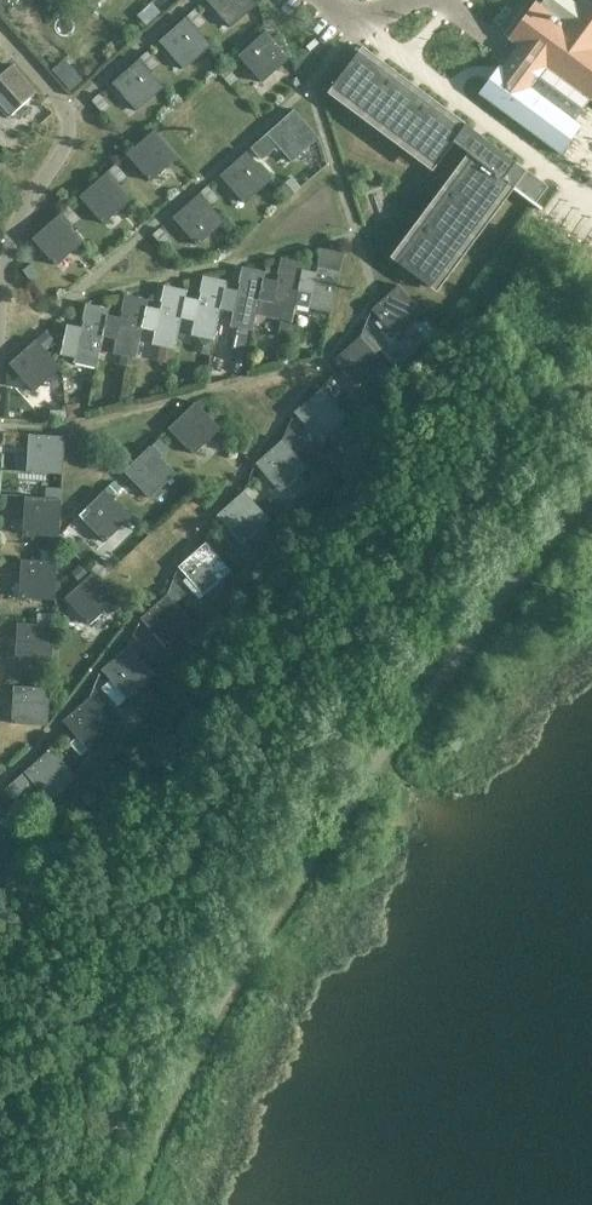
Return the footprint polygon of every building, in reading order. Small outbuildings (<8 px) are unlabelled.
[(208,0),(233,29),(260,5),(256,0),(208,0)] [(478,93),(494,105),(552,148),(560,154),(561,152),(582,125),(575,119),(590,99),(591,100),(591,7),(583,0),(577,0),(576,2),(572,0),(543,0),(540,4),(535,0),(535,1),(535,2),(527,13),(509,38),(509,37),(508,37),(508,38),(517,45),(514,50),(503,64),(502,66),(501,65),(500,64),(497,67),(478,93)] [(187,18),(160,42),(185,70),(212,47),(197,29),(187,18)] [(268,31),(239,57),(264,84),(292,59),(268,31)] [(362,46),(328,92),(433,171),(454,142),(468,153),(484,137),(362,46)] [(141,60),(113,84),(138,112),(166,88),(150,70),(141,60)] [(0,79),(0,103),(12,117),(39,93),(15,66),(0,79)] [(276,151),(281,147),(294,163),(320,139),(295,111),(252,149),(261,160),(274,148),(276,151)] [(157,129),(129,154),(154,182),(182,157),(157,129)] [(468,153),(390,257),(437,292),(512,191),(516,193),(519,189),(528,177),(513,166),(515,163),(484,137),(468,153)] [(249,152),(222,176),(247,205),(274,181),(249,152)] [(110,171),(82,196),(107,224),(135,199),(120,182),(110,171)] [(202,195),(175,218),(199,246),(226,223),(210,205),(202,195)] [(63,213),(35,238),(59,266),(88,241),(63,213)] [(317,272),(305,269),(297,305),(332,313),(345,254),(322,249),(317,272)] [(277,281),(265,278),(261,300),(258,314),(271,317),(293,321),(297,305),(305,269),(306,263),(283,258),(277,281)] [(258,314),(261,300),(265,278),(267,272),(244,268),(239,291),(226,288),(222,310),(235,313),(232,327),(255,331),(258,314)] [(188,298),(184,319),(196,321),(193,336),(198,337),(196,347),(200,354),(212,356),(215,340),(222,310),(226,288),(228,282),(205,277),(200,300),(188,298)] [(148,306),(144,328),(157,331),(154,345),(160,346),(157,360),(172,364),(175,349),(176,350),(184,319),(188,298),(189,291),(166,285),(161,309),(148,306)] [(400,285),(374,309),(399,337),(426,313),(400,285)] [(109,316),(105,337),(118,340),(115,354),(119,355),(118,364),(135,368),(137,358),(144,328),(148,306),(149,300),(127,295),(122,318),(109,316)] [(105,337),(109,316),(111,309),(88,304),(83,328),(69,326),(63,355),(77,358),(76,363),(98,368),(105,337)] [(293,323),(280,320),(277,336),(289,339),(293,323)] [(47,332),(38,340),(11,364),(37,392),(63,368),(46,350),(55,341),(47,332)] [(361,336),(335,360),(360,388),(387,364),(361,336)] [(245,352),(231,349),(227,372),(240,375),(245,352)] [(323,387),(296,411),(322,439),(348,415),(323,387)] [(198,401),(170,427),(196,453),(223,427),(198,401)] [(30,435),(28,472),(64,475),(66,437),(30,435)] [(285,439),(259,463),(283,490),(310,466),(285,439)] [(152,445),(126,470),(153,498),(179,472),(152,445)] [(107,488),(81,514),(107,541),(134,516),(107,488)] [(245,492),(220,514),(244,541),(269,519),(245,492)] [(26,497),(24,536),(60,538),(63,499),(26,497)] [(200,600),(207,593),(234,570),(209,542),(182,565),(189,574),(182,580),(200,600)] [(23,561),(21,597),(57,599),(59,563),(23,561)] [(93,572),(67,597),(92,624),(119,599),(93,572)] [(169,593),(142,617),(168,645),(195,621),(169,593)] [(20,623),(18,660),(54,662),(56,625),(20,623)] [(112,677),(101,687),(118,707),(129,696),(155,674),(129,645),(104,668),(112,677)] [(16,686),(14,724),(50,726),(52,688),(16,686)] [(81,757),(91,748),(118,724),(92,696),(66,720),(74,729),(64,738),(81,757)] [(27,772),(5,792),(12,800),(26,787),(29,790),(37,782),(52,799),(78,776),(53,749),(27,772)] [(3,838),(7,842),(21,830),(0,806),(0,840),(3,838)]
